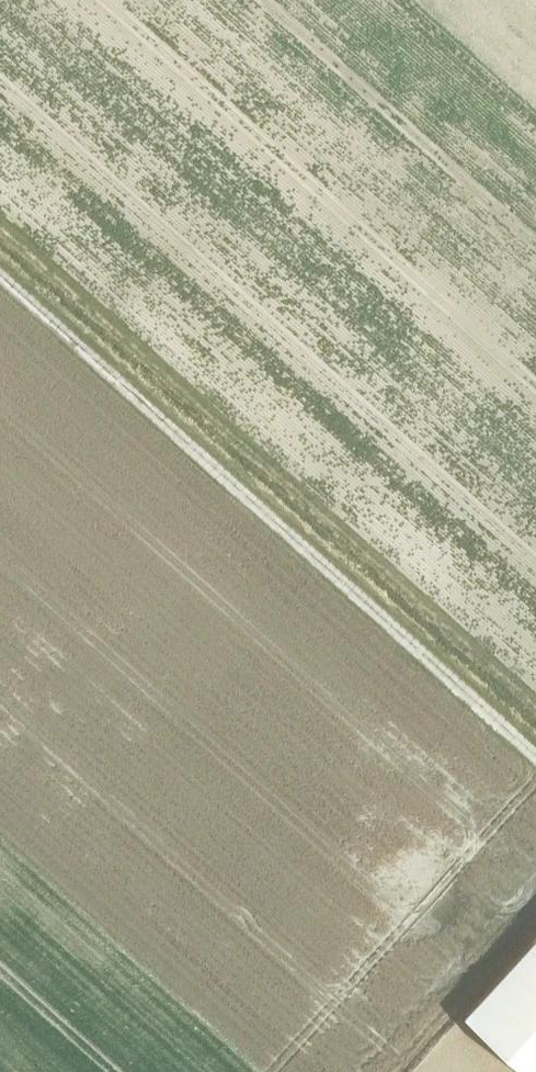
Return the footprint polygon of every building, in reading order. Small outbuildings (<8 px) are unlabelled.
[(465,1015),(528,1071),(535,1071),(535,935),(465,1015)]
